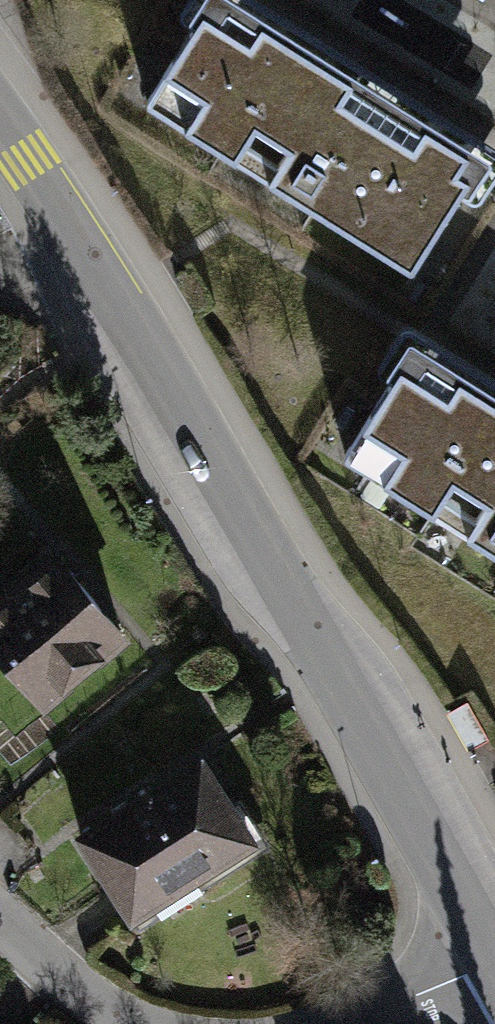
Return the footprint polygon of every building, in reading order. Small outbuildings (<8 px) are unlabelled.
[(258,0),(221,0),(153,113),(430,280),(494,174),(494,143),(258,0)] [(429,345),(360,461),(494,541),(494,384),(429,345)] [(44,704),(151,628),(114,577),(73,540),(0,584),(0,651),(44,704)] [(216,739),(86,824),(149,920),(287,839),(216,739)]
